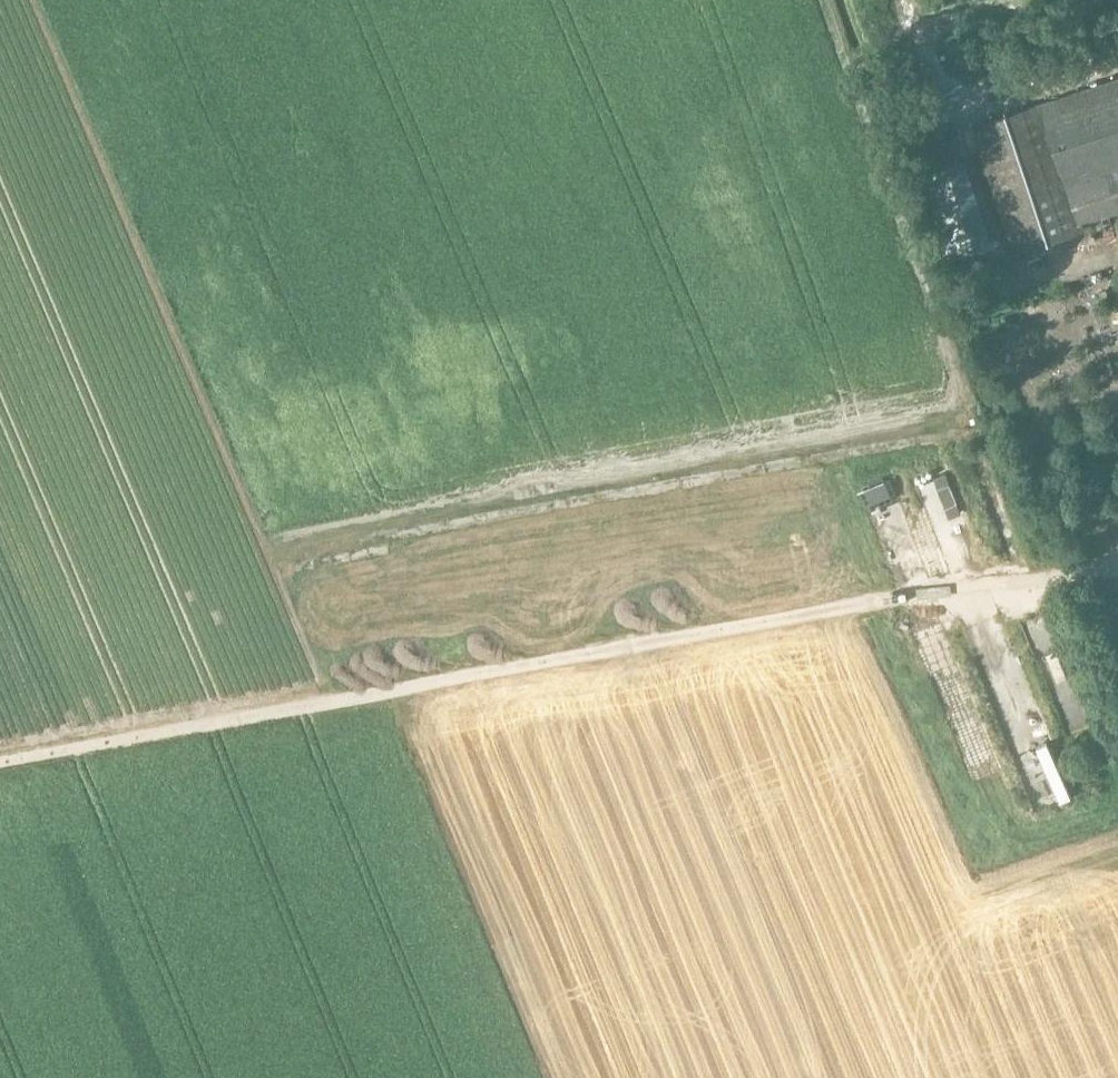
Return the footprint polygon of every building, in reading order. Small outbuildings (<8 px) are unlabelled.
[(954,33),(946,17),(923,29),(931,45),(954,33)] [(1087,46),(1093,64),(1117,56),(1117,36),(1087,46)] [(972,125),(1014,252),(1081,230),(1079,224),(1117,211),(1117,79),(972,125)] [(918,174),(946,258),(991,243),(963,159),(918,174)] [(945,462),(912,472),(926,517),(959,507),(945,462)] [(882,472),(858,481),(874,522),(898,513),(882,472)] [(1111,638),(1114,637),(1117,649),(1117,615),(1105,620),(1111,638)] [(944,688),(959,685),(955,667),(940,670),(944,688)]
